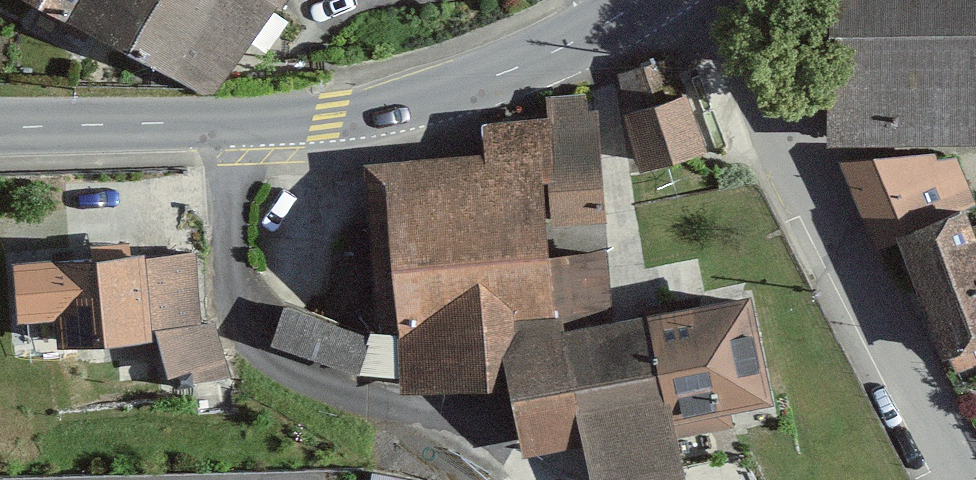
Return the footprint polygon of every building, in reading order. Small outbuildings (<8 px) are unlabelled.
[(270,0),(0,0),(205,95),(270,0)] [(823,136),(975,139),(975,0),(825,0),(823,136)] [(624,110),(645,170),(710,148),(689,88),(624,110)] [(932,150),(834,164),(940,377),(975,359),(975,239),(932,150)] [(403,395),(498,387),(494,327),(609,311),(585,158),(502,177),(364,180),(370,328),(399,326),(403,395)] [(161,385),(230,377),(221,298),(200,300),(195,243),(39,257),(47,349),(156,339),(161,385)] [(498,387),(505,448),(578,443),(588,479),(665,479),(683,477),(670,419),(751,406),(730,285),(609,311),(494,327),(498,387)] [(271,340),(352,374),(370,331),(289,297),(271,340)]
